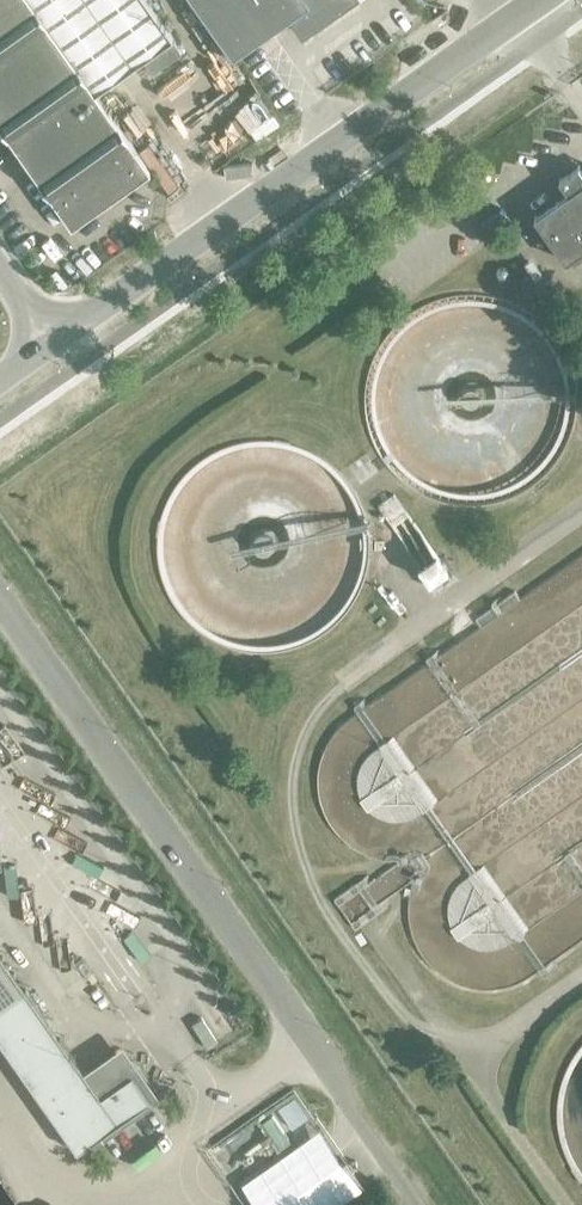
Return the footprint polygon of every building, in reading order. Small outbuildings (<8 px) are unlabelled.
[(72,225),(150,170),(95,91),(173,36),(148,0),(0,0),(0,123),(72,225)] [(234,55),(290,16),(303,34),(352,0),(195,0),(234,55)] [(566,262),(581,250),(581,170),(579,165),(558,179),(568,193),(534,217),(566,262)] [(78,1150),(150,1099),(133,1074),(101,1096),(0,952),(0,1040),(78,1150)]
